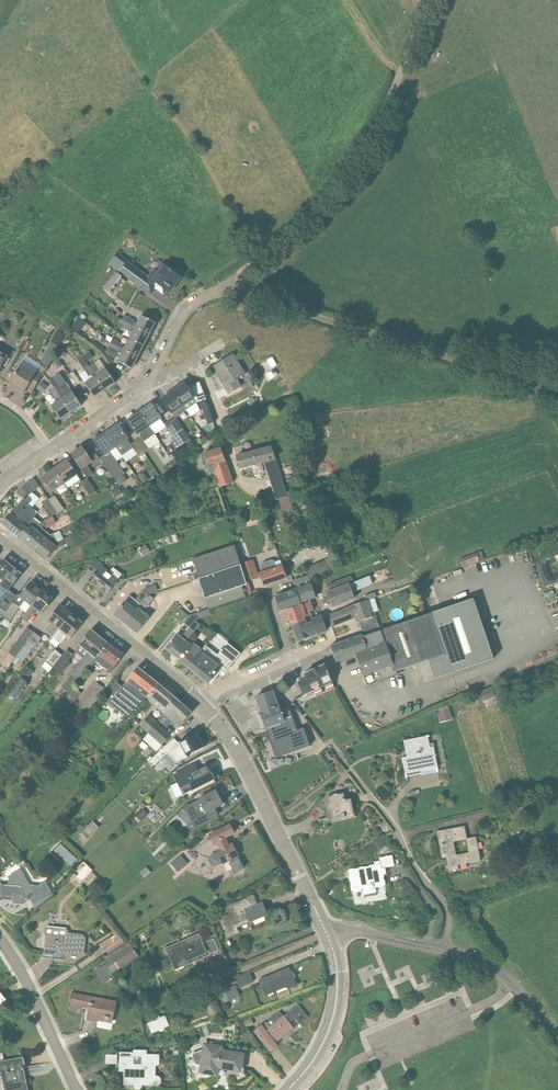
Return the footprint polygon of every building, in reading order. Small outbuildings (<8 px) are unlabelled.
[(148,276),(127,261),(117,253),(108,264),(119,272),(119,271),(151,294),(155,288),(162,293),(165,289),(169,292),(180,277),(163,265),(159,271),(154,268),(148,276)] [(125,281),(120,278),(122,276),(115,271),(102,288),(109,293),(110,291),(113,294),(119,286),(121,288),(125,281)] [(122,320),(149,334),(155,323),(141,315),(137,322),(124,316),(122,320)] [(86,324),(78,317),(71,326),(79,333),(86,324)] [(144,346),(149,334),(122,320),(119,325),(125,328),(121,334),(129,339),(144,346)] [(51,343),(52,343),(57,346),(59,347),(65,335),(56,331),(51,343)] [(138,357),(144,346),(129,339),(125,347),(122,346),(123,344),(112,339),(110,343),(138,357)] [(46,354),(51,357),(57,346),(52,343),(46,354)] [(132,369),(138,357),(110,343),(108,347),(121,354),(117,362),(132,369)] [(61,359),(66,354),(60,347),(55,352),(61,359)] [(93,358),(89,351),(82,356),(83,357),(86,363),(93,358)] [(2,367),(4,368),(9,359),(7,357),(8,357),(0,352),(0,370),(2,367)] [(238,379),(246,374),(233,354),(212,367),(229,395),(242,387),(238,379)] [(89,366),(86,363),(83,357),(78,360),(85,370),(79,374),(94,397),(105,390),(89,366)] [(266,360),(271,369),(277,365),(272,357),(266,360)] [(99,370),(94,363),(93,363),(89,366),(105,390),(115,383),(104,366),(99,370)] [(24,393),(27,388),(33,391),(43,374),(37,371),(36,372),(21,364),(9,384),(24,393)] [(66,382),(60,386),(54,378),(50,381),(55,389),(71,413),(81,406),(66,382)] [(187,386),(185,383),(173,391),(186,410),(198,402),(200,401),(206,399),(199,381),(187,386)] [(42,382),(37,388),(42,393),(48,386),(42,382)] [(60,420),(71,413),(55,389),(50,392),(57,403),(51,406),(60,420)] [(173,414),(175,417),(175,418),(186,410),(173,391),(161,399),(172,415),(173,414)] [(205,415),(211,413),(206,399),(200,401),(205,415)] [(150,427),(162,419),(151,404),(140,412),(150,427)] [(155,434),(150,427),(140,412),(128,420),(139,436),(139,435),(142,439),(137,443),(144,454),(150,450),(144,442),(155,434)] [(175,418),(175,417),(169,420),(178,433),(183,441),(188,437),(175,418)] [(172,436),(178,433),(169,420),(164,424),(172,436)] [(128,441),(129,440),(118,425),(106,433),(122,456),(133,448),(139,457),(144,454),(137,443),(132,446),(128,441)] [(116,460),(122,456),(106,433),(94,441),(104,455),(99,458),(102,462),(115,480),(125,473),(116,460)] [(183,441),(178,433),(172,436),(174,439),(170,442),(176,450),(185,444),(183,441)] [(92,448),(86,452),(82,447),(71,454),(87,478),(93,474),(87,465),(92,462),(95,466),(102,462),(99,458),(92,448)] [(276,460),(274,461),(271,448),(236,457),(240,469),(264,463),(276,501),(289,497),(276,460)] [(224,461),(221,449),(203,455),(209,474),(215,472),(220,487),(226,485),(232,483),(224,461)] [(80,480),(77,475),(67,460),(54,469),(64,483),(68,488),(80,480)] [(175,460),(168,463),(172,469),(178,466),(175,460)] [(50,493),(64,483),(54,469),(41,479),(50,493)] [(137,476),(143,484),(149,480),(144,472),(137,476)] [(120,486),(128,481),(124,475),(116,481),(120,486)] [(96,491),(88,480),(87,478),(81,483),(82,485),(90,496),(96,491)] [(32,493),(26,484),(18,494),(24,499),(32,493)] [(114,498),(123,494),(119,487),(114,490),(111,492),(114,498)] [(137,492),(130,496),(135,505),(142,501),(137,492)] [(58,514),(64,509),(55,495),(48,500),(54,508),(57,512),(58,514)] [(301,495),(294,497),(297,507),(305,505),(301,495)] [(25,510),(30,503),(24,499),(11,516),(9,514),(1,524),(8,529),(25,510)] [(275,502),(274,502),(266,505),(269,513),(277,510),(275,503),(275,502)] [(54,508),(49,512),(52,516),(57,512),(54,508)] [(21,540),(36,520),(25,510),(8,529),(21,540)] [(43,521),(40,523),(36,520),(21,540),(35,551),(45,539),(51,535),(42,528),(45,527),(43,521)] [(46,559),(50,553),(53,555),(57,549),(66,545),(67,547),(77,542),(74,534),(58,542),(51,535),(45,539),(35,551),(46,559)] [(366,540),(363,548),(370,551),(374,544),(366,540)] [(145,545),(141,548),(145,554),(149,551),(145,545)] [(199,578),(241,564),(235,545),(193,559),(199,578)] [(477,553),(459,560),(461,567),(479,560),(477,553)] [(13,567),(3,560),(0,564),(0,589),(2,587),(0,586),(6,578),(5,577),(13,567)] [(106,594),(117,581),(100,568),(102,565),(95,560),(87,571),(93,576),(89,581),(106,594)] [(286,579),(282,566),(277,567),(276,562),(273,560),(263,563),(262,566),(263,572),(260,573),(257,574),(258,577),(261,587),(286,579)] [(310,580),(330,572),(325,560),(306,568),(309,575),(300,578),(302,583),(295,585),(295,587),(301,604),(316,598),(316,597),(311,583),(310,580)] [(242,566),(242,569),(245,581),(257,577),(253,563),(248,565),(242,566)] [(241,564),(199,578),(209,609),(250,595),(245,581),(242,569),(242,566),(241,564)] [(7,609),(15,599),(7,592),(21,574),(13,567),(5,577),(6,578),(0,586),(2,587),(0,589),(0,608),(6,613),(8,610),(7,609)] [(331,590),(354,582),(352,575),(329,585),(331,590)] [(31,605),(43,591),(31,582),(20,596),(18,594),(15,599),(7,609),(8,610),(4,616),(10,621),(20,608),(26,613),(31,605)] [(279,610),(299,603),(300,604),(301,603),(295,587),(287,590),(289,594),(276,598),(279,610)] [(352,599),(351,596),(349,592),(347,587),(326,595),(331,608),(333,612),(346,606),(345,602),(352,599)] [(42,613),(53,599),(43,591),(31,605),(26,613),(22,618),(26,621),(31,614),(33,615),(37,609),(42,613)] [(125,624),(148,595),(143,591),(135,600),(130,596),(114,615),(125,624)] [(406,591),(398,596),(402,603),(410,598),(406,591)] [(142,613),(148,606),(154,599),(148,595),(125,624),(136,633),(149,618),(142,613)] [(378,629),(375,630),(376,631),(388,667),(394,665),(396,671),(429,660),(435,678),(449,673),(493,658),(473,599),(439,610),(430,613),(422,616),(379,630),(378,629)] [(375,630),(378,629),(374,613),(371,614),(367,600),(353,604),(327,615),(332,627),(345,622),(357,617),(363,636),(376,631),(375,630)] [(303,618),(312,615),(309,605),(308,603),(303,605),(300,605),(287,610),(292,627),(305,622),(303,618)] [(53,637),(71,614),(60,605),(48,620),(50,622),(44,630),(53,637)] [(211,615),(209,609),(195,613),(197,619),(211,615)] [(70,638),(82,623),(71,614),(53,637),(61,644),(68,636),(70,638)] [(177,658),(189,644),(187,642),(200,625),(196,621),(197,619),(195,614),(189,615),(183,623),(190,628),(182,638),(177,634),(165,648),(177,658)] [(326,630),(321,617),(314,620),(312,615),(303,618),(305,622),(292,627),(298,641),(326,630)] [(15,657),(16,656),(34,633),(27,627),(9,653),(15,657)] [(95,660),(108,644),(91,630),(79,645),(74,651),(84,658),(70,676),(77,681),(95,660)] [(388,667),(376,631),(363,636),(330,646),(336,661),(356,654),(363,676),(364,676),(368,685),(397,674),(396,671),(394,665),(388,667)] [(23,661),(41,639),(34,633),(16,656),(21,660),(23,661)] [(200,676),(212,662),(200,652),(202,650),(193,643),(191,645),(189,644),(177,658),(200,676)] [(110,672),(123,655),(108,644),(95,660),(110,672)] [(52,667),(62,655),(55,650),(46,662),(52,667)] [(64,665),(72,655),(66,650),(62,655),(52,667),(51,669),(59,676),(66,667),(64,665)] [(212,662),(200,676),(208,683),(219,668),(224,673),(233,663),(220,652),(212,662)] [(21,660),(16,656),(15,657),(12,662),(17,666),(21,660)] [(42,666),(49,672),(51,669),(52,667),(46,662),(42,666)] [(330,684),(333,682),(324,665),(304,674),(306,678),(297,682),(303,696),(313,692),(330,684)] [(116,682),(105,696),(111,701),(110,702),(130,719),(146,698),(147,699),(158,684),(138,667),(122,687),(116,682)] [(26,673),(30,676),(34,671),(30,668),(26,673)] [(10,695),(13,697),(15,699),(27,683),(25,681),(22,679),(21,678),(9,694),(10,695)] [(163,713),(175,698),(158,684),(147,699),(163,713)] [(80,691),(73,686),(65,697),(72,702),(80,691)] [(478,703),(495,696),(492,687),(474,694),(478,703)] [(273,691),(255,698),(277,758),(310,746),(299,714),(292,717),(290,710),(281,714),(273,691)] [(179,727),(192,713),(175,698),(163,713),(164,713),(156,723),(155,723),(148,732),(162,745),(170,737),(163,730),(172,720),(179,727)] [(439,720),(451,717),(449,707),(437,710),(439,720)] [(148,732),(155,723),(148,716),(140,725),(148,732)] [(153,767),(158,762),(168,753),(176,763),(188,757),(187,755),(203,747),(196,733),(178,743),(174,738),(148,762),(153,767)] [(438,768),(434,747),(430,748),(428,737),(429,737),(429,736),(404,741),(407,757),(403,758),(405,773),(438,768)] [(332,759),(327,752),(323,755),(328,761),(332,759)] [(208,767),(198,771),(195,765),(174,775),(184,794),(214,779),(208,767)] [(199,799),(201,802),(191,807),(200,825),(218,816),(215,808),(223,804),(216,790),(199,799)] [(332,820),(354,816),(351,799),(345,800),(344,793),(328,796),(332,820)] [(148,814),(141,808),(134,816),(141,822),(148,814)] [(90,826),(96,832),(100,828),(94,822),(90,826)] [(238,860),(237,857),(238,856),(232,844),(229,846),(225,838),(234,833),(230,825),(209,836),(214,846),(216,845),(219,851),(210,855),(209,860),(211,865),(216,867),(223,863),(223,864),(229,861),(235,872),(243,868),(239,859),(238,860)] [(458,865),(481,861),(476,837),(467,838),(464,826),(437,831),(442,858),(446,857),(449,871),(459,869),(458,865)] [(379,838),(369,845),(375,853),(385,846),(379,838)] [(184,860),(180,855),(171,863),(175,868),(184,860)] [(394,866),(394,865),(392,855),(379,858),(380,861),(374,862),(375,865),(348,870),(351,882),(353,892),(363,890),(364,894),(376,892),(375,888),(385,886),(381,869),(394,866)] [(85,862),(73,873),(80,880),(83,880),(93,870),(85,862)] [(146,867),(140,872),(145,878),(151,873),(146,867)] [(42,884),(38,886),(29,885),(21,870),(9,877),(8,885),(0,885),(0,887),(0,896),(14,897),(16,901),(24,903),(26,902),(26,903),(31,900),(35,909),(53,895),(45,882),(42,884)] [(236,926),(250,921),(266,914),(261,904),(258,905),(254,895),(221,908),(221,910),(216,913),(226,936),(238,931),(236,926)] [(83,955),(84,945),(85,938),(83,934),(68,933),(68,931),(66,929),(47,927),(44,928),(44,934),(46,936),(44,954),(54,955),(55,952),(83,955)] [(104,952),(125,942),(120,933),(99,943),(104,952)] [(199,935),(166,949),(175,970),(189,964),(188,961),(207,953),(202,944),(199,935)] [(214,939),(213,938),(204,942),(209,954),(219,950),(214,939)] [(112,973),(123,966),(138,957),(130,946),(106,961),(107,963),(112,973)] [(114,977),(112,973),(107,963),(95,970),(102,984),(114,977)] [(287,986),(288,989),(296,985),(289,968),(260,980),(266,995),(287,986)] [(240,987),(253,981),(249,972),(235,978),(240,987)] [(220,999),(223,997),(225,1002),(239,995),(235,986),(218,994),(220,999)] [(117,1002),(105,1000),(72,993),(68,1009),(74,1011),(74,1012),(83,1014),(84,1009),(88,1010),(86,1020),(96,1022),(97,1016),(114,1020),(116,1008),(115,1008),(117,1002)] [(211,998),(204,1001),(206,1006),(213,1003),(211,998)] [(291,1011),(296,1017),(303,1011),(298,1005),(291,1011)] [(295,1017),(296,1017),(291,1011),(283,1017),(280,1012),(255,1032),(270,1051),(277,1045),(275,1043),(293,1029),(288,1023),(295,1017)] [(152,1033),(168,1026),(164,1017),(148,1024),(149,1028),(152,1034),(153,1033),(152,1033)] [(251,1019),(244,1022),(246,1028),(254,1025),(251,1019)] [(176,1045),(174,1041),(161,1046),(163,1050),(176,1045)] [(240,1070),(242,1055),(220,1051),(221,1048),(205,1045),(205,1050),(192,1054),(196,1065),(202,1066),(201,1072),(203,1076),(211,1073),(216,1074),(218,1067),(240,1070)] [(155,1065),(160,1065),(160,1054),(147,1054),(147,1050),(133,1050),(133,1053),(120,1052),(119,1072),(124,1072),(124,1085),(134,1085),(134,1086),(135,1089),(138,1089),(141,1089),(142,1086),(157,1086),(159,1085),(160,1084),(161,1082),(161,1080),(160,1078),(159,1077),(158,1076),(156,1076),(155,1076),(155,1065)] [(26,1089),(22,1069),(26,1068),(24,1058),(0,1063),(0,1073),(2,1073),(6,1089),(19,1089),(26,1089)]
